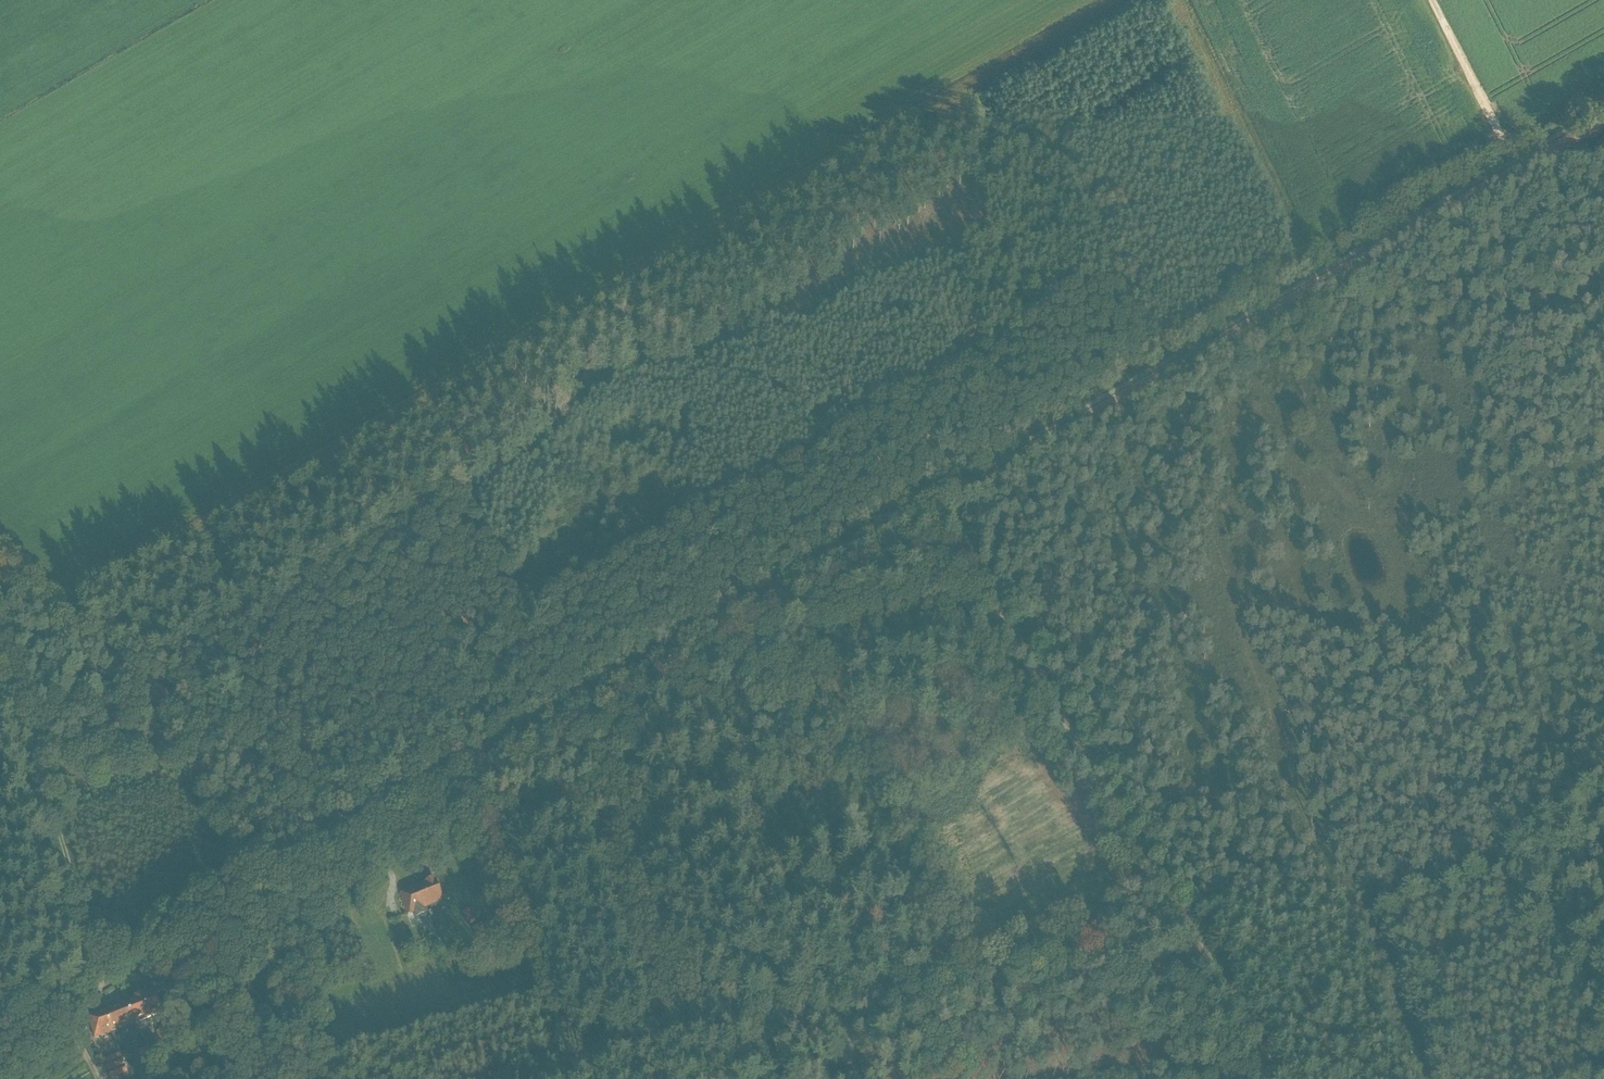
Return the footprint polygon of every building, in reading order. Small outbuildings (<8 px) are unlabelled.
[(419,886),(421,891),(422,891),(423,891),(424,893),(419,895),(424,907),(443,900),(434,880),(419,886)] [(419,886),(400,894),(409,914),(413,912),(416,917),(427,913),(424,907),(419,895),(424,893),(423,891),(422,891),(421,891),(419,886)] [(470,909),(463,913),(469,925),(477,920),(470,909)] [(430,915),(424,916),(426,926),(432,925),(430,915)] [(155,991),(145,995),(148,1002),(145,1003),(148,1010),(149,1012),(146,1013),(148,1018),(173,1008),(170,999),(160,1003),(155,991)] [(145,995),(126,1002),(134,1024),(148,1018),(146,1013),(149,1012),(148,1010),(145,1003),(148,1002),(145,995)] [(116,1018),(108,1022),(112,1032),(134,1024),(126,1002),(112,1008),(116,1018)] [(187,1002),(176,1006),(182,1023),(193,1018),(187,1002)] [(88,1017),(96,1039),(112,1032),(108,1022),(116,1018),(112,1008),(88,1017)] [(165,1029),(157,1032),(160,1043),(169,1040),(165,1029)] [(151,1046),(144,1049),(150,1064),(157,1061),(151,1046)] [(122,1059),(105,1066),(108,1073),(125,1066),(122,1059)] [(108,1073),(110,1078),(112,1078),(128,1073),(125,1066),(108,1073)]
